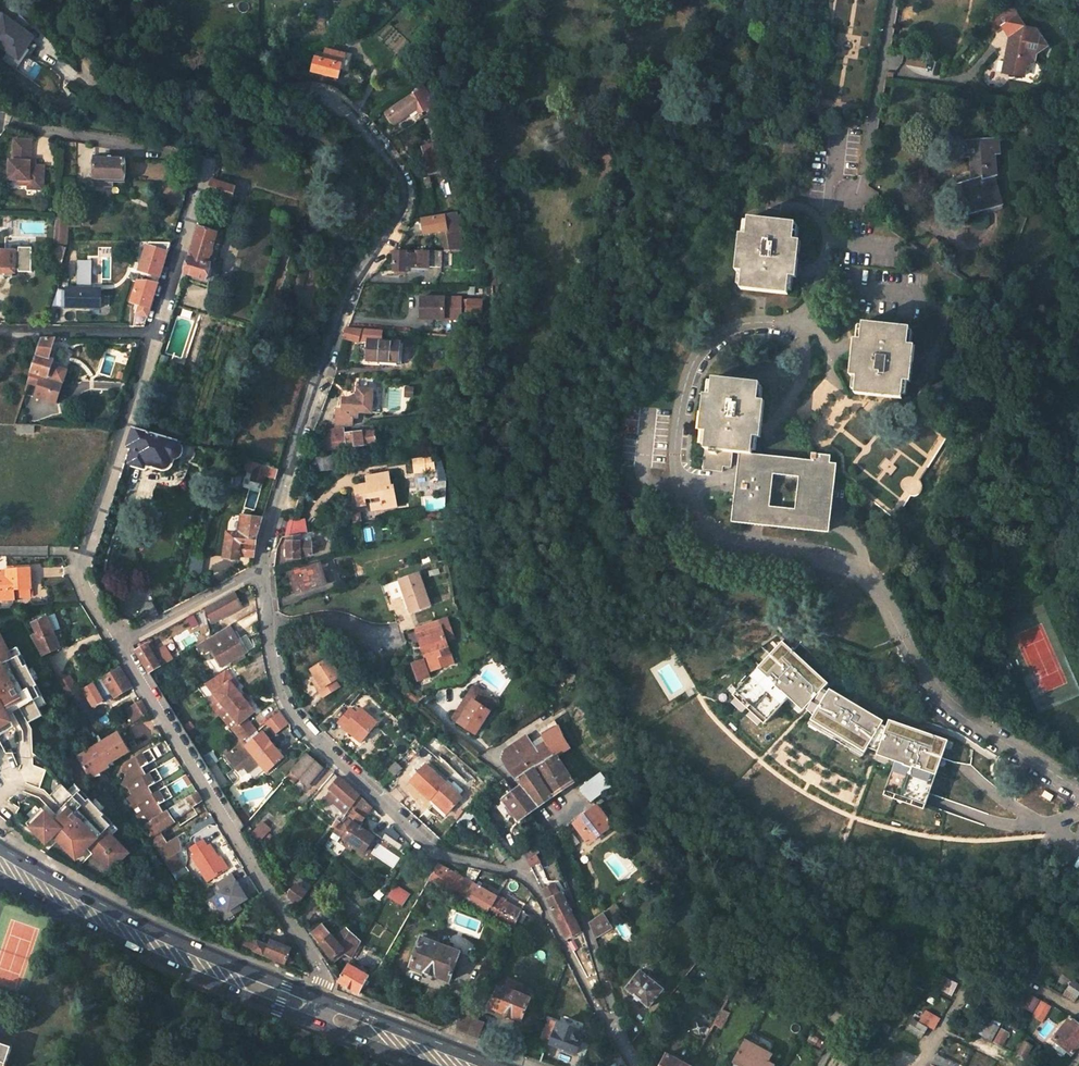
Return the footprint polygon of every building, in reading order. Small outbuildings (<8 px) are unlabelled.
[(1028,70),(1039,61),(1035,56),(1050,45),(1036,28),(1030,32),(1017,16),(1003,27),(1011,38),(1015,39),(1014,46),(1009,50),(1007,62),(1015,64),(1012,76),(1026,78),(1028,70)] [(31,38),(4,19),(0,25),(0,44),(18,57),(31,38)] [(338,79),(345,56),(327,51),(324,61),(317,59),(313,73),(338,79)] [(907,65),(929,68),(930,57),(909,55),(907,65)] [(1007,62),(1004,75),(1012,76),(1015,64),(1007,62)] [(418,88),(428,108),(432,114),(440,109),(436,103),(423,85),(418,88)] [(418,88),(409,93),(385,111),(393,123),(407,115),(405,111),(415,105),(417,109),(420,113),(428,108),(418,88)] [(405,111),(407,115),(417,109),(415,105),(405,111)] [(523,115),(518,115),(516,118),(516,122),(519,125),(523,124),(526,121),(526,117),(523,115)] [(29,164),(29,141),(13,140),(12,162),(9,161),(8,180),(28,181),(28,189),(43,190),(43,166),(31,166),(29,164)] [(441,169),(434,145),(423,148),(430,173),(441,169)] [(124,181),(125,158),(95,156),(94,185),(104,185),(104,181),(124,181)] [(998,205),(991,180),(958,191),(966,215),(998,205)] [(231,202),(235,188),(212,181),(208,194),(216,196),(215,197),(231,202)] [(53,243),(65,245),(67,226),(80,226),(80,225),(80,214),(80,213),(67,213),(67,219),(56,218),(53,243)] [(89,214),(80,214),(80,225),(89,225),(89,214)] [(460,231),(457,214),(438,217),(423,220),(425,233),(448,229),(449,232),(460,231)] [(742,291),(789,296),(791,277),(795,277),(799,242),(795,241),(797,225),(751,219),(748,237),(744,236),(740,272),(744,272),(742,291)] [(185,274),(205,280),(206,277),(210,275),(212,270),(210,266),(211,265),(207,264),(217,233),(216,233),(217,228),(206,225),(205,229),(199,228),(185,274)] [(463,251),(460,231),(449,232),(448,229),(444,230),(446,251),(463,251)] [(143,258),(140,264),(139,270),(160,277),(170,244),(139,244),(135,255),(143,258)] [(61,264),(66,248),(55,245),(51,261),(61,264)] [(0,251),(0,268),(3,268),(3,273),(15,273),(15,272),(15,270),(19,270),(18,272),(28,272),(28,248),(15,248),(15,251),(0,251)] [(406,267),(443,268),(444,251),(417,251),(417,253),(406,253),(406,251),(394,251),(394,271),(406,271),(406,267)] [(140,264),(143,258),(135,255),(133,262),(140,264)] [(148,314),(158,284),(144,281),(137,281),(133,291),(139,293),(136,303),(140,305),(138,311),(148,314)] [(99,308),(99,289),(66,288),(66,307),(99,308)] [(136,303),(139,293),(133,291),(130,301),(136,303)] [(482,311),(481,301),(460,301),(443,301),(443,297),(419,296),(420,318),(461,319),(460,311),(482,311)] [(859,395),(906,400),(908,382),(912,382),(916,347),(912,347),(914,329),(868,324),(865,342),(862,341),(857,376),(861,376),(859,395)] [(344,338),(358,342),(361,329),(346,328),(344,338)] [(52,360),(48,359),(54,340),(41,339),(28,382),(39,386),(35,398),(56,404),(66,371),(50,366),(52,360)] [(398,343),(368,341),(366,364),(379,365),(380,357),(397,358),(398,343)] [(808,462),(755,456),(757,437),(760,437),(764,402),(761,402),(762,385),(716,380),(713,397),(710,397),(706,431),(710,432),(705,470),(722,472),(723,467),(729,468),(731,453),(740,454),(733,519),(826,530),(828,512),(849,515),(850,501),(829,499),(833,464),(826,464),(827,456),(809,454),(808,462)] [(358,411),(366,411),(372,411),(373,389),(359,389),(358,399),(343,399),(343,411),(337,410),(336,425),(351,423),(352,417),(357,418),(358,411)] [(24,427),(28,414),(19,411),(14,426),(24,427)] [(335,436),(374,431),(373,424),(351,426),(336,428),(335,428),(335,436)] [(321,441),(322,450),(375,443),(374,435),(377,434),(377,430),(374,431),(335,436),(335,428),(325,430),(321,441)] [(136,448),(131,462),(163,472),(166,472),(168,472),(170,470),(172,469),(174,462),(176,457),(179,454),(180,452),(180,449),(179,446),(180,441),(136,429),(130,446),(136,448)] [(332,456),(316,457),(318,472),(334,470),(332,456)] [(246,460),(242,470),(252,473),(255,463),(246,460)] [(250,480),(263,483),(265,475),(275,478),(278,469),(255,463),(252,473),(250,480)] [(358,487),(361,506),(369,505),(368,500),(374,499),(375,504),(385,503),(387,509),(400,507),(396,486),(393,487),(392,473),(371,476),(372,487),(368,488),(368,486),(358,487)] [(360,513),(352,515),(354,526),(362,525),(360,513)] [(240,534),(228,533),(225,557),(238,559),(238,556),(254,558),(256,538),(262,519),(243,516),(240,534)] [(293,521),(287,537),(300,535),(301,535),(305,526),(293,521)] [(287,537),(288,559),(301,559),(301,555),(311,554),(311,542),(300,543),(300,535),(287,537)] [(290,573),(297,594),(324,585),(318,564),(290,573)] [(15,597),(31,596),(30,588),(31,588),(30,569),(7,571),(8,573),(0,574),(0,598),(15,597)] [(399,581),(411,612),(430,605),(418,573),(399,581)] [(233,592),(203,608),(211,623),(241,607),(233,592)] [(417,627),(433,669),(443,665),(440,656),(451,651),(439,618),(417,627)] [(43,657),(60,649),(47,619),(33,624),(38,635),(32,637),(43,657)] [(217,657),(222,666),(232,661),(244,654),(246,652),(230,625),(206,640),(212,648),(216,645),(221,654),(217,657)] [(42,716),(34,702),(40,699),(34,687),(36,686),(26,667),(24,668),(18,657),(12,660),(3,643),(0,644),(0,643),(0,735),(14,727),(8,715),(20,709),(28,724),(42,716)] [(212,648),(217,657),(221,654),(216,645),(212,648)] [(152,654),(147,646),(136,652),(149,674),(172,660),(163,647),(152,654)] [(440,656),(443,665),(455,661),(451,651),(440,656)] [(234,665),(246,658),(244,654),(232,661),(234,665)] [(313,680),(321,696),(338,687),(335,681),(341,677),(331,659),(311,669),(316,679),(313,680)] [(791,728),(768,704),(738,672),(731,678),(727,673),(731,669),(724,662),(713,672),(710,670),(702,677),(711,687),(713,685),(718,690),(713,695),(765,751),(768,750),(769,752),(768,755),(772,759),(778,762),(780,761),(782,762),(781,764),(848,803),(850,801),(853,802),(851,804),(856,806),(863,808),(864,806),(867,807),(867,810),(941,826),(943,819),(951,821),(950,823),(962,825),(964,815),(961,815),(964,799),(955,797),(954,802),(947,800),(949,793),(873,776),(874,774),(869,773),(866,771),(865,773),(798,734),(799,732),(795,730),(792,727),(791,728)] [(133,689),(120,668),(101,678),(103,681),(95,686),(104,702),(112,697),(114,699),(133,689)] [(232,681),(224,671),(207,682),(239,724),(233,728),(244,742),(257,732),(247,719),(253,714),(229,684),(232,681)] [(452,718),(475,733),(489,712),(495,702),(473,687),(452,718)] [(141,702),(133,707),(138,715),(135,717),(137,720),(148,714),(141,702)] [(892,704),(882,721),(892,727),(902,710),(892,704)] [(350,710),(337,724),(352,737),(355,734),(362,740),(376,724),(359,709),(355,714),(350,710)] [(266,723),(276,736),(290,725),(280,711),(266,723)] [(556,727),(530,744),(525,737),(502,753),(501,761),(516,782),(533,770),(553,756),(554,757),(568,747),(556,727)] [(246,746),(244,742),(226,755),(235,767),(241,762),(248,772),(260,763),(267,771),(283,758),(263,733),(246,746)] [(352,737),(359,743),(362,740),(355,734),(352,737)] [(127,751),(117,735),(97,747),(79,757),(91,775),(108,765),(106,763),(127,751)] [(150,749),(126,763),(122,770),(127,773),(123,782),(126,788),(144,777),(140,770),(142,769),(156,760),(150,749)] [(295,778),(308,789),(325,770),(307,755),(290,774),(295,778)] [(572,783),(554,757),(553,756),(533,770),(551,797),(572,783)] [(401,769),(397,766),(394,763),(387,771),(394,777),(401,769)] [(425,767),(409,784),(428,802),(432,799),(448,814),(460,800),(458,798),(462,792),(452,782),(447,788),(425,767)] [(163,780),(156,769),(146,775),(144,777),(126,788),(128,787),(132,793),(126,796),(133,808),(139,804),(150,797),(146,790),(148,789),(163,780)] [(516,782),(537,808),(551,797),(533,770),(516,782)] [(598,773),(579,788),(590,801),(608,787),(598,773)] [(287,778),(291,782),(295,778),(290,774),(287,778)] [(327,795),(334,801),(338,797),(349,808),(359,796),(340,778),(329,790),(331,791),(327,795)] [(102,879),(124,858),(115,849),(117,847),(110,839),(114,834),(101,819),(103,817),(73,786),(67,793),(60,786),(48,798),(63,813),(53,822),(40,809),(24,825),(38,839),(40,837),(46,843),(51,838),(73,861),(81,854),(85,858),(84,860),(102,879)] [(173,796),(166,787),(152,795),(150,797),(139,804),(142,810),(138,813),(146,826),(161,815),(156,807),(158,806),(173,796)] [(170,809),(181,826),(197,814),(192,807),(202,800),(196,791),(170,809)] [(514,793),(503,801),(518,821),(529,813),(514,793)] [(432,799),(428,802),(445,817),(448,814),(432,799)] [(363,800),(344,825),(340,822),(335,830),(333,832),(364,853),(375,838),(359,827),(372,808),(363,800)] [(588,844),(611,826),(595,805),(572,823),(588,844)] [(150,837),(173,821),(167,811),(164,813),(161,815),(146,826),(143,827),(150,837)] [(266,818),(255,831),(263,837),(273,825),(266,818)] [(334,822),(331,827),(335,830),(340,822),(337,820),(335,822),(334,822)] [(167,843),(162,834),(152,840),(158,850),(167,843)] [(544,834),(535,840),(537,843),(546,837),(544,834)] [(190,857),(207,883),(226,871),(209,845),(206,847),(202,840),(190,848),(194,854),(190,857)] [(176,850),(171,841),(167,843),(158,850),(173,873),(183,866),(174,852),(176,850)] [(493,852),(501,863),(508,857),(498,844),(493,852)] [(539,853),(535,847),(524,855),(527,861),(539,853)] [(473,884),(438,864),(428,881),(464,901),(473,884)] [(226,906),(219,909),(224,920),(245,911),(242,906),(251,902),(238,872),(215,882),(226,906)] [(300,879),(296,884),(308,892),(312,887),(300,879)] [(308,892),(296,884),(286,896),(297,908),(308,892)] [(498,898),(473,884),(464,901),(488,914),(498,898)] [(397,888),(391,899),(402,905),(409,895),(397,888)] [(572,913),(570,908),(562,892),(550,898),(546,889),(543,891),(557,921),(572,913)] [(575,906),(570,889),(562,892),(570,908),(575,906)] [(516,919),(520,912),(525,903),(509,895),(505,902),(498,898),(488,914),(513,928),(516,919)] [(595,942),(611,931),(606,923),(619,913),(614,907),(589,925),(595,942)] [(516,919),(525,924),(529,916),(520,912),(516,919)] [(581,933),(572,913),(557,921),(567,940),(581,933)] [(322,925),(312,934),(336,962),(345,954),(353,959),(361,944),(348,930),(340,937),(343,940),(338,944),(336,941),(322,925)] [(236,945),(244,934),(237,929),(227,942),(236,945)] [(422,938),(411,967),(449,982),(461,953),(422,938)] [(268,945),(255,940),(250,951),(285,964),(291,949),(270,940),(268,945)] [(359,994),(368,977),(349,965),(339,983),(359,994)] [(624,990),(647,1009),(662,990),(638,971),(624,990)] [(493,996),(488,1007),(495,1010),(495,1011),(522,1021),(531,999),(520,994),(523,985),(510,980),(506,988),(505,988),(504,989),(500,987),(496,997),(493,996)] [(1042,996),(1035,992),(1027,1005),(1033,1009),(1042,996)] [(1046,997),(1036,1012),(1045,1018),(1054,1003),(1046,997)] [(975,1012),(964,1006),(955,1022),(966,1028),(975,1012)] [(467,1035),(473,1020),(462,1015),(456,1031),(467,1035)] [(927,1025),(914,1017),(908,1027),(922,1034),(927,1025)] [(1053,1040),(1073,1056),(1078,1049),(1078,1024),(1071,1018),(1053,1040)] [(484,1024),(473,1020),(467,1035),(478,1039),(484,1024)] [(982,1038),(990,1024),(982,1020),(975,1034),(982,1038)] [(550,1021),(543,1037),(552,1040),(550,1045),(577,1054),(581,1041),(578,1040),(581,1032),(558,1023),(558,1024),(550,1021)] [(990,1042),(997,1028),(990,1024),(982,1038),(990,1042)] [(1000,1047),(1007,1033),(1000,1030),(993,1043),(1000,1047)] [(745,1065),(775,1065),(770,1063),(775,1056),(772,1055),(777,1046),(756,1033),(749,1045),(745,1043),(735,1060),(745,1065)] [(1027,1055),(1035,1042),(1027,1037),(1019,1050),(1027,1055)] [(708,1039),(703,1048),(715,1055),(720,1046),(708,1039)] [(581,1041),(577,1054),(584,1057),(589,1044),(581,1041)] [(14,1049),(0,1044),(0,1065),(10,1065),(14,1049)] [(868,1045),(863,1055),(867,1057),(872,1048),(868,1045)] [(667,1055),(661,1065),(686,1065),(667,1055)] [(932,1065),(954,1065),(955,1064),(937,1056),(932,1065)]
